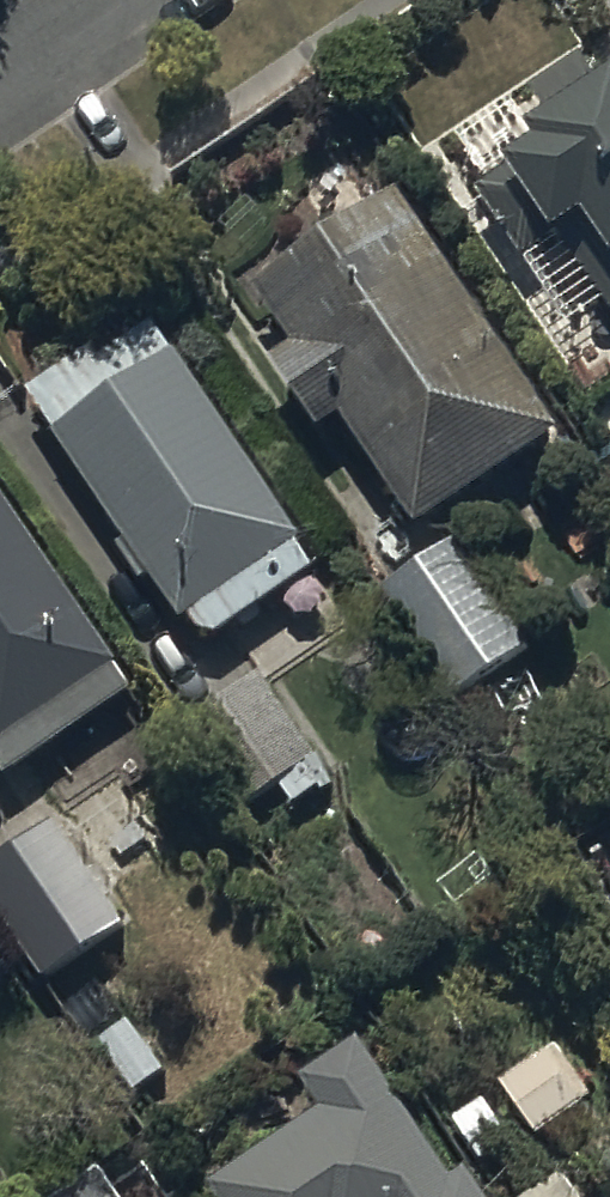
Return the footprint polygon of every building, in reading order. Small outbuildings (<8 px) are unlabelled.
[(609,94),(588,62),(536,98),(558,130),(535,145),(541,153),(481,195),(531,268),(565,245),(609,310),(609,94)] [(563,439),(402,200),(262,294),(301,352),(275,370),(321,440),(345,424),(420,535),(563,439)] [(159,331),(101,369),(93,356),(29,399),(187,633),(193,629),(208,650),(318,576),(302,553),(307,550),(159,331)] [(0,494),(0,773),(6,783),(136,696),(0,494)] [(534,652),(459,543),(377,600),(452,709),(534,652)] [(334,783),(260,679),(181,735),(262,849),(282,834),(280,831),(301,816),(296,810),(334,783)] [(95,955),(119,989),(150,967),(56,828),(0,867),(0,924),(46,989),(95,955)] [(167,1078),(130,1026),(96,1050),(133,1103),(167,1078)] [(557,1049),(500,1089),(537,1142),(594,1102),(557,1049)] [(468,1174),(453,1185),(371,1062),(305,1106),(315,1121),(212,1190),(216,1196),(483,1196),(468,1174)] [(526,1196),(574,1196),(561,1179),(553,1184),(544,1172),(520,1189),(526,1196)]
